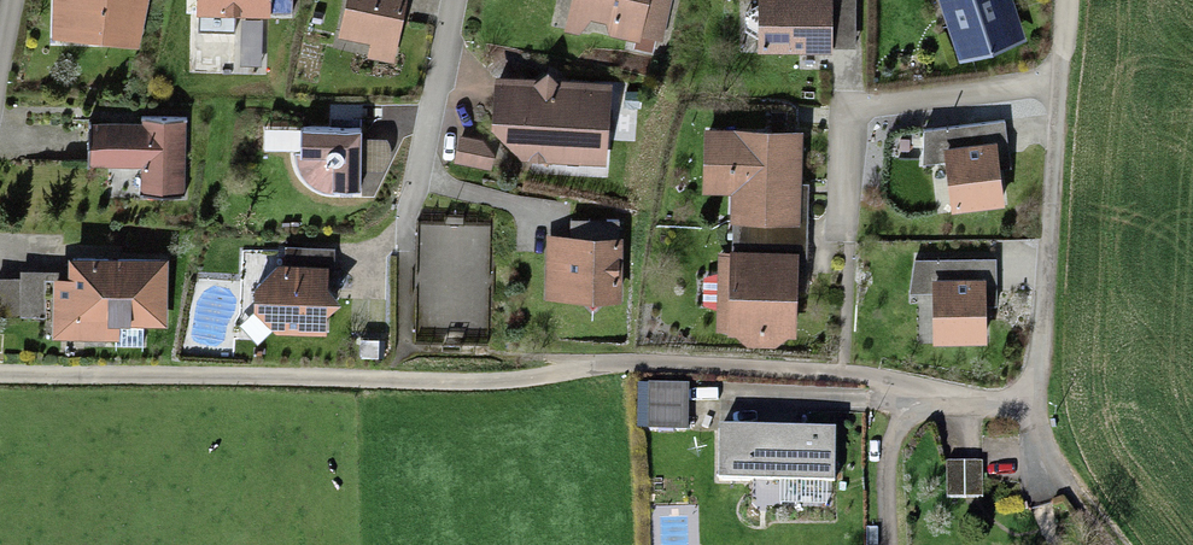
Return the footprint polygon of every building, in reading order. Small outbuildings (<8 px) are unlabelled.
[(143,0),(56,0),(55,35),(71,35),(71,31),(93,31),(93,35),(107,36),(134,42),(143,0)] [(199,14),(291,15),(291,0),(199,0),(199,14)] [(392,45),(402,0),(346,0),(338,33),(392,45)] [(572,13),(613,19),(611,30),(638,34),(639,32),(658,36),(664,0),(574,0),(572,13)] [(761,47),(827,47),(827,0),(761,0),(761,47)] [(969,58),(1014,42),(999,0),(949,0),(969,58)] [(551,155),(602,159),(607,89),(557,86),(544,73),(530,84),(496,82),(493,124),(519,153),(528,145),(535,154),(544,146),(551,155)] [(771,108),(770,124),(782,125),(782,109),(771,108)] [(146,125),(84,124),(83,164),(145,165),(145,196),(182,197),(184,116),(146,116),(146,125)] [(966,123),(942,126),(953,207),(1003,200),(995,148),(970,152),(966,123)] [(705,130),(704,170),(735,171),(735,222),(737,222),(737,241),(766,241),(766,222),(796,223),(797,131),(705,130)] [(360,133),(297,133),(297,150),(294,149),(293,153),(294,158),(295,162),(295,165),(297,169),(299,174),(301,177),(304,180),(307,183),(309,185),(313,188),(316,190),(320,192),(324,194),(327,195),(331,195),(331,192),(360,192),(360,133)] [(475,138),(458,134),(453,155),(486,162),(487,151),(475,138)] [(605,217),(605,237),(546,236),(547,273),(571,272),(571,299),(584,299),(594,308),(604,299),(617,299),(617,217),(605,217)] [(766,258),(766,241),(737,241),(737,258),(735,258),(735,330),(797,331),(796,257),(766,258)] [(71,261),(70,278),(45,278),(44,319),(77,320),(76,336),(114,336),(114,346),(145,346),(145,323),(160,324),(161,263),(71,261)] [(992,282),(992,261),(933,263),(935,338),(983,337),(981,283),(992,282)] [(326,270),(275,269),(255,287),(255,312),(274,331),(325,332),(326,270)] [(647,386),(646,427),(684,427),(685,387),(647,386)] [(836,436),(723,434),(723,485),(835,486),(836,436)] [(984,466),(947,466),(947,498),(984,498),(984,466)]
